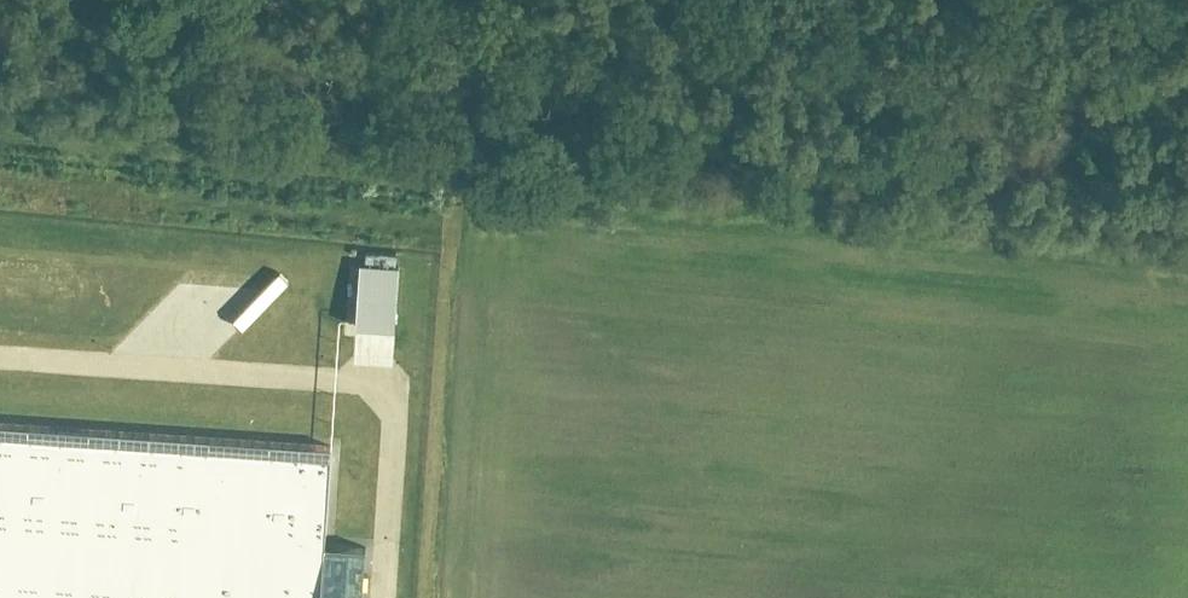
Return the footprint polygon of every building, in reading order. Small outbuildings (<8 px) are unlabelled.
[(391,326),(396,263),(354,260),(350,323),(391,326)] [(252,263),(203,309),(227,335),(276,289),(252,263)] [(0,426),(0,597),(321,597),(331,448),(0,426)]
